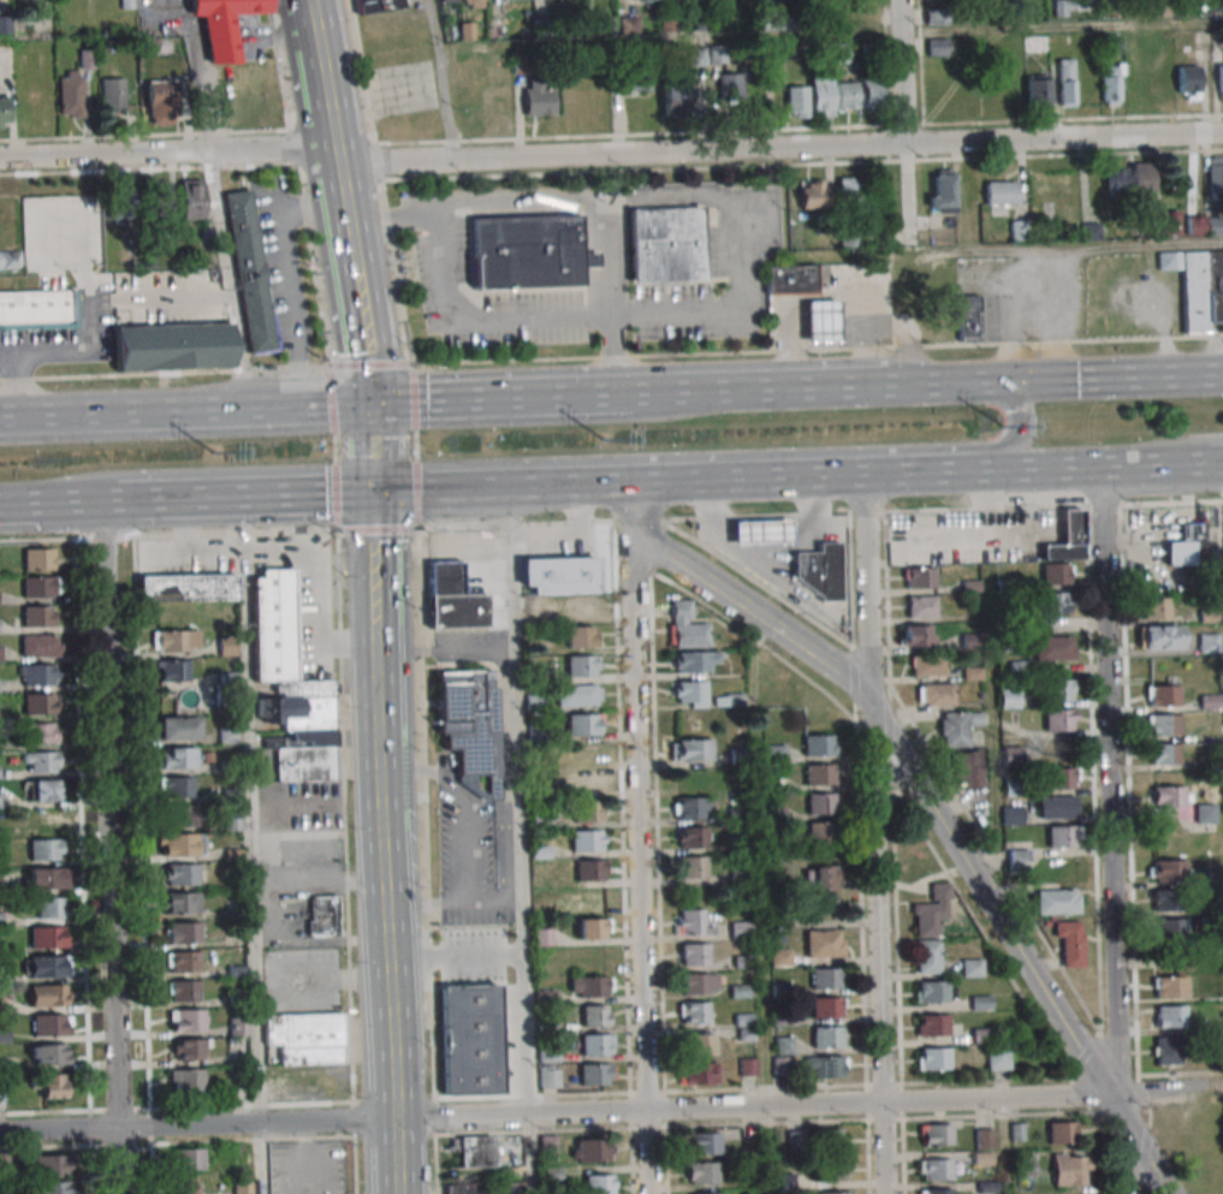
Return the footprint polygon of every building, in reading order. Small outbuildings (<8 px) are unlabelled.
[(189,16),(203,16),(207,65),(239,63),(235,14),(271,12),(270,0),(188,0),(189,16)] [(404,11),(403,0),(354,0),(354,13),(404,11)] [(1054,13),(1095,13),(1094,0),(1054,0),(1054,13)] [(949,24),(949,8),(925,8),(925,24),(949,24)] [(612,35),(612,17),(600,17),(600,35),(612,35)] [(635,17),(620,20),(623,34),(629,32),(628,30),(637,28),(635,17)] [(947,39),(928,39),(928,55),(947,55),(947,39)] [(705,47),(688,47),(688,65),(705,65),(705,47)] [(1074,105),(1072,60),(1048,60),(1049,75),(1025,75),(1026,109),(1049,108),(1048,84),(1059,84),(1059,106),(1074,105)] [(1213,64),(1213,97),(1222,97),(1222,64),(1213,64)] [(1101,105),(1122,105),(1122,65),(1101,65),(1101,105)] [(1177,66),(1177,99),(1198,99),(1198,66),(1177,66)] [(650,91),(650,69),(619,69),(618,91),(650,91)] [(58,117),(81,117),(81,71),(58,71),(58,117)] [(719,72),(719,97),(743,97),(743,72),(719,72)] [(124,111),(124,78),(101,78),(101,111),(124,111)] [(812,117),(831,117),(831,78),(812,78),(812,117)] [(174,80),(147,80),(147,124),(174,124),(174,80)] [(882,108),(882,80),(860,80),(860,108),(882,108)] [(523,116),(553,116),(553,81),(523,81),(523,116)] [(662,116),(684,115),(684,82),(661,83),(662,116)] [(836,109),(858,109),(858,82),(836,82),(836,109)] [(806,117),(806,84),(786,84),(786,117),(806,117)] [(9,128),(9,97),(0,97),(0,128),(9,128)] [(1207,157),(1207,198),(1222,198),(1222,157),(1207,157)] [(1152,206),(1152,164),(1130,164),(1130,206),(1152,206)] [(1127,168),(1105,168),(1105,192),(1127,192),(1127,168)] [(953,213),(953,170),(929,170),(929,213),(953,213)] [(863,213),(863,177),(840,177),(840,213),(863,213)] [(179,179),(179,219),(202,219),(202,179),(179,179)] [(147,181),(147,222),(169,222),(169,181),(147,181)] [(800,181),(800,208),(825,208),(825,181),(800,181)] [(985,181),(985,205),(1017,205),(1017,181),(985,181)] [(109,183),(109,219),(129,219),(129,183),(109,183)] [(254,189),(224,193),(246,355),(276,351),(254,189)] [(631,284),(703,282),(702,206),(629,208),(631,284)] [(1179,210),(1157,210),(1157,236),(1179,236),(1179,210)] [(469,220),(473,291),(581,285),(580,268),(596,267),(595,253),(578,254),(576,214),(469,220)] [(1186,236),(1222,236),(1222,216),(1186,216),(1186,236)] [(20,250),(0,251),(0,269),(20,269),(20,250)] [(1210,332),(1209,324),(1219,324),(1219,333),(1222,333),(1222,251),(1157,252),(1157,270),(1181,269),(1182,333),(1210,332)] [(932,343),(979,342),(979,295),(957,295),(957,258),(932,259),(932,343)] [(817,295),(815,265),(762,266),(764,296),(817,295)] [(77,329),(77,291),(0,292),(0,331),(77,329)] [(802,343),(836,341),(835,301),(802,301),(802,343)] [(114,325),(115,371),(231,369),(230,323),(114,325)] [(1041,559),(1082,559),(1082,509),(1061,509),(1061,544),(1041,544),(1041,559)] [(789,545),(788,521),(730,522),(731,546),(789,545)] [(1165,541),(1166,565),(1206,564),(1205,523),(1180,523),(1180,541),(1165,541)] [(818,601),(838,601),(837,542),(817,542),(817,552),(791,552),(792,578),(818,598),(818,601)] [(55,548),(23,548),(23,570),(55,570),(55,548)] [(522,595),(567,595),(567,618),(597,618),(597,595),(598,595),(597,558),(521,559),(522,595)] [(429,629),(489,628),(489,594),(463,594),(463,559),(428,560),(429,629)] [(1041,584),(1070,584),(1070,563),(1041,563),(1041,584)] [(336,780),(335,681),(296,681),(294,568),(252,569),(254,682),(277,681),(277,697),(256,697),(256,723),(277,723),(278,737),(263,737),(263,749),(276,749),(276,781),(336,780)] [(934,588),(934,568),(907,568),(907,588),(934,588)] [(237,574),(138,574),(138,600),(238,600),(237,574)] [(58,576),(23,576),(23,598),(58,598),(58,576)] [(1040,613),(1068,613),(1068,592),(1040,592),(1040,613)] [(934,618),(934,596),(906,596),(906,618),(934,618)] [(1168,598),(1141,598),(1141,619),(1168,619),(1168,598)] [(692,600),(670,600),(670,647),(708,647),(708,622),(692,622),(692,600)] [(55,626),(55,606),(22,606),(22,626),(55,626)] [(933,625),(903,625),(903,645),(933,645),(933,625)] [(567,647),(597,647),(597,626),(567,626),(567,647)] [(1141,626),(1141,649),(1180,649),(1180,626),(1141,626)] [(153,652),(200,652),(200,631),(153,631),(153,652)] [(1198,652),(1218,652),(1218,634),(1198,634),(1198,652)] [(21,657),(58,657),(58,635),(21,635),(21,657)] [(1074,660),(1074,636),(1033,636),(1034,660),(1074,660)] [(718,672),(718,652),(672,652),(672,672),(718,672)] [(946,676),(946,655),(912,655),(912,676),(946,676)] [(598,656),(566,656),(566,676),(598,676),(598,656)] [(158,660),(158,681),(189,681),(189,660),(158,660)] [(1029,663),(1010,661),(1009,675),(1028,677),(1029,663)] [(55,685),(55,665),(19,665),(19,685),(55,685)] [(497,670),(435,671),(437,736),(443,735),(443,750),(457,750),(458,789),(475,789),(475,778),(499,777),(497,670)] [(1043,701),(1072,701),(1072,680),(1043,680),(1043,701)] [(706,701),(706,681),(672,681),(672,701),(706,701)] [(918,705),(954,705),(954,684),(918,684),(918,705)] [(600,705),(600,685),(557,685),(557,705),(600,705)] [(1177,685),(1149,685),(1149,706),(1177,706),(1177,685)] [(1017,688),(999,688),(999,709),(1017,709),(1017,688)] [(23,694),(23,714),(55,714),(55,693),(23,694)] [(1219,695),(1200,695),(1200,710),(1219,710),(1219,695)] [(1072,732),(1072,709),(1044,709),(1044,732),(1072,732)] [(982,724),(982,712),(940,712),(940,747),(968,747),(968,724),(982,724)] [(602,714),(567,714),(567,735),(602,735),(602,714)] [(1149,735),(1179,735),(1179,714),(1149,714),(1149,735)] [(159,717),(159,739),(201,739),(201,717),(159,717)] [(59,743),(59,723),(27,723),(27,743),(59,743)] [(237,727),(220,727),(220,743),(237,743),(237,727)] [(803,735),(803,755),(834,755),(834,735),(803,735)] [(673,760),(712,760),(712,739),(673,739),(673,760)] [(602,765),(602,743),(571,743),(571,765),(602,765)] [(1177,743),(1151,743),(1151,764),(1177,764),(1177,743)] [(785,744),(764,744),(764,762),(785,762),(785,744)] [(196,748),(161,748),(161,768),(196,768),(196,748)] [(59,752),(25,752),(25,773),(59,773),(59,752)] [(981,752),(954,752),(954,788),(981,788),(981,752)] [(805,764),(805,785),(835,785),(835,764),(805,764)] [(1076,766),(1047,766),(1047,789),(1076,789),(1076,766)] [(602,793),(602,772),(574,772),(574,793),(602,793)] [(160,798),(194,798),(194,777),(160,777),(160,798)] [(31,801),(62,801),(62,780),(31,780),(31,801)] [(1186,786),(1152,786),(1152,815),(1186,815),(1186,786)] [(834,793),(807,793),(807,814),(834,814),(834,793)] [(1038,818),(1079,818),(1079,796),(1038,796),(1038,818)] [(711,798),(673,798),(673,819),(711,819),(711,798)] [(574,822),(602,822),(602,800),(574,800),(574,822)] [(1215,823),(1215,804),(1195,804),(1195,823),(1215,823)] [(201,806),(170,806),(170,827),(201,827),(201,806)] [(1022,824),(1022,806),(1001,806),(1001,824),(1022,824)] [(224,830),(241,830),(241,816),(224,816),(224,830)] [(832,822),(809,822),(809,845),(832,845),(832,822)] [(1079,826),(1047,826),(1047,846),(1079,846),(1079,826)] [(676,848),(707,848),(707,827),(676,827),(676,848)] [(603,851),(603,830),(571,830),(571,851),(603,851)] [(158,835),(158,856),(200,856),(200,835),(158,835)] [(65,839),(29,839),(29,860),(65,860),(65,839)] [(1028,870),(1028,849),(1008,849),(1008,870),(1028,870)] [(678,877),(706,877),(706,856),(678,856),(678,877)] [(604,880),(604,859),(576,859),(576,880),(604,880)] [(1185,860),(1148,860),(1148,882),(1185,882),(1185,860)] [(165,885),(205,885),(205,864),(165,864),(165,885)] [(836,902),(836,866),(806,866),(806,890),(812,890),(812,902),(836,902)] [(70,888),(70,867),(26,868),(26,889),(70,888)] [(930,883),(930,903),(913,903),(914,937),(938,937),(937,919),(948,919),(948,883),(930,883)] [(574,889),(574,910),(605,910),(605,889),(574,889)] [(1078,914),(1078,889),(1041,889),(1041,914),(1078,914)] [(1151,911),(1177,911),(1177,890),(1151,890),(1151,911)] [(164,913),(200,913),(200,893),(164,893),(164,913)] [(338,896),(307,896),(307,935),(338,935),(338,896)] [(66,898),(37,898),(37,918),(66,918),(66,898)] [(712,922),(704,922),(704,910),(675,910),(675,935),(712,935),(712,922)] [(578,938),(609,938),(609,919),(578,919),(578,938)] [(1181,919),(1154,919),(1154,940),(1181,940),(1181,919)] [(1062,968),(1083,968),(1082,921),(1053,921),(1053,938),(1061,938),(1062,968)] [(167,944),(201,944),(201,922),(167,922),(167,944)] [(731,939),(751,939),(751,922),(731,922),(731,939)] [(30,948),(67,948),(67,927),(30,927),(30,948)] [(842,930),(805,930),(805,958),(842,958),(842,930)] [(939,973),(939,940),(916,940),(916,973),(939,973)] [(708,944),(680,944),(680,965),(708,965),(708,944)] [(165,952),(165,972),(199,972),(199,952),(165,952)] [(69,956),(23,956),(23,977),(69,977),(69,956)] [(962,978),(982,978),(982,959),(962,959),(962,978)] [(841,968),(810,968),(810,988),(841,988),(841,968)] [(1187,997),(1187,969),(1177,969),(1177,976),(1152,976),(1152,997),(1187,997)] [(682,994),(716,994),(716,973),(682,973),(682,994)] [(569,977),(569,997),(608,997),(608,977),(569,977)] [(199,1001),(199,981),(167,981),(167,1001),(199,1001)] [(947,1002),(947,982),(914,982),(914,1002),(947,1002)] [(29,1006),(69,1006),(69,985),(29,985),(29,1006)] [(990,1010),(990,995),(969,995),(969,1010),(990,1010)] [(843,997),(811,997),(811,1018),(843,1018),(843,997)] [(679,1023),(708,1023),(708,1002),(679,1002),(679,1023)] [(609,1026),(609,1005),(582,1005),(582,1026),(609,1026)] [(1185,1006),(1155,1006),(1155,1027),(1185,1027),(1185,1006)] [(205,1010),(170,1010),(170,1031),(205,1031),(205,1010)] [(344,1064),(343,1013),(263,1014),(263,1047),(278,1046),(278,1065),(344,1064)] [(31,1014),(31,1036),(70,1036),(70,1014),(31,1014)] [(916,1036),(947,1036),(947,1015),(916,1015),(916,1036)] [(248,1036),(248,1016),(228,1016),(228,1036),(248,1036)] [(812,1047),(842,1047),(842,1026),(812,1026),(812,1047)] [(612,1034),(581,1034),(581,1054),(612,1054),(612,1034)] [(684,1034),(684,1055),(715,1055),(715,1034),(684,1034)] [(1152,1037),(1152,1065),(1178,1065),(1178,1037),(1152,1037)] [(207,1059),(207,1040),(172,1039),(172,1059),(207,1059)] [(29,1044),(29,1064),(69,1064),(69,1044),(29,1044)] [(1008,1070),(1008,1046),(987,1046),(987,1070),(1008,1070)] [(948,1070),(948,1048),(916,1048),(916,1070),(948,1070)] [(805,1077),(844,1078),(844,1057),(805,1056),(805,1077)] [(718,1084),(718,1063),(680,1063),(680,1084),(718,1084)] [(580,1084),(612,1084),(612,1064),(580,1064),(580,1084)] [(539,1088),(558,1088),(558,1067),(539,1067),(539,1088)] [(205,1091),(205,1069),(169,1069),(169,1091),(205,1091)] [(31,1074),(31,1087),(42,1087),(42,1098),(66,1098),(66,1074),(31,1074)] [(1074,1122),(1047,1122),(1047,1143),(1074,1143),(1074,1122)] [(951,1124),(920,1124),(920,1145),(951,1145),(951,1124)] [(993,1149),(993,1129),(974,1129),(974,1149),(993,1149)] [(842,1150),(842,1130),(809,1130),(809,1150),(842,1150)] [(720,1133),(689,1133),(689,1154),(720,1154),(720,1133)] [(539,1135),(539,1155),(556,1155),(556,1135),(539,1135)] [(459,1168),(494,1168),(494,1136),(459,1136),(459,1168)] [(610,1161),(610,1140),(570,1140),(570,1161),(610,1161)] [(204,1170),(204,1148),(172,1148),(172,1170),(204,1170)] [(975,1181),(991,1181),(991,1153),(975,1153),(975,1181)] [(1087,1185),(1087,1154),(1052,1154),(1052,1185),(1087,1185)] [(29,1155),(29,1177),(69,1177),(69,1155),(29,1155)] [(1015,1158),(1015,1176),(1033,1176),(1033,1158),(1015,1158)] [(918,1159),(918,1180),(951,1180),(951,1159),(918,1159)] [(820,1161),(821,1181),(845,1180),(844,1160),(820,1161)] [(719,1183),(719,1162),(686,1162),(686,1183),(719,1183)] [(584,1175),(584,1193),(612,1193),(612,1175),(584,1175)] [(196,1177),(172,1177),(172,1193),(196,1193),(196,1177)] [(38,1181),(38,1193),(74,1193),(74,1181),(38,1181)] [(233,1193),(252,1193),(252,1181),(233,1181),(233,1193)] [(445,1193),(524,1193),(524,1182),(445,1182),(445,1193)]
